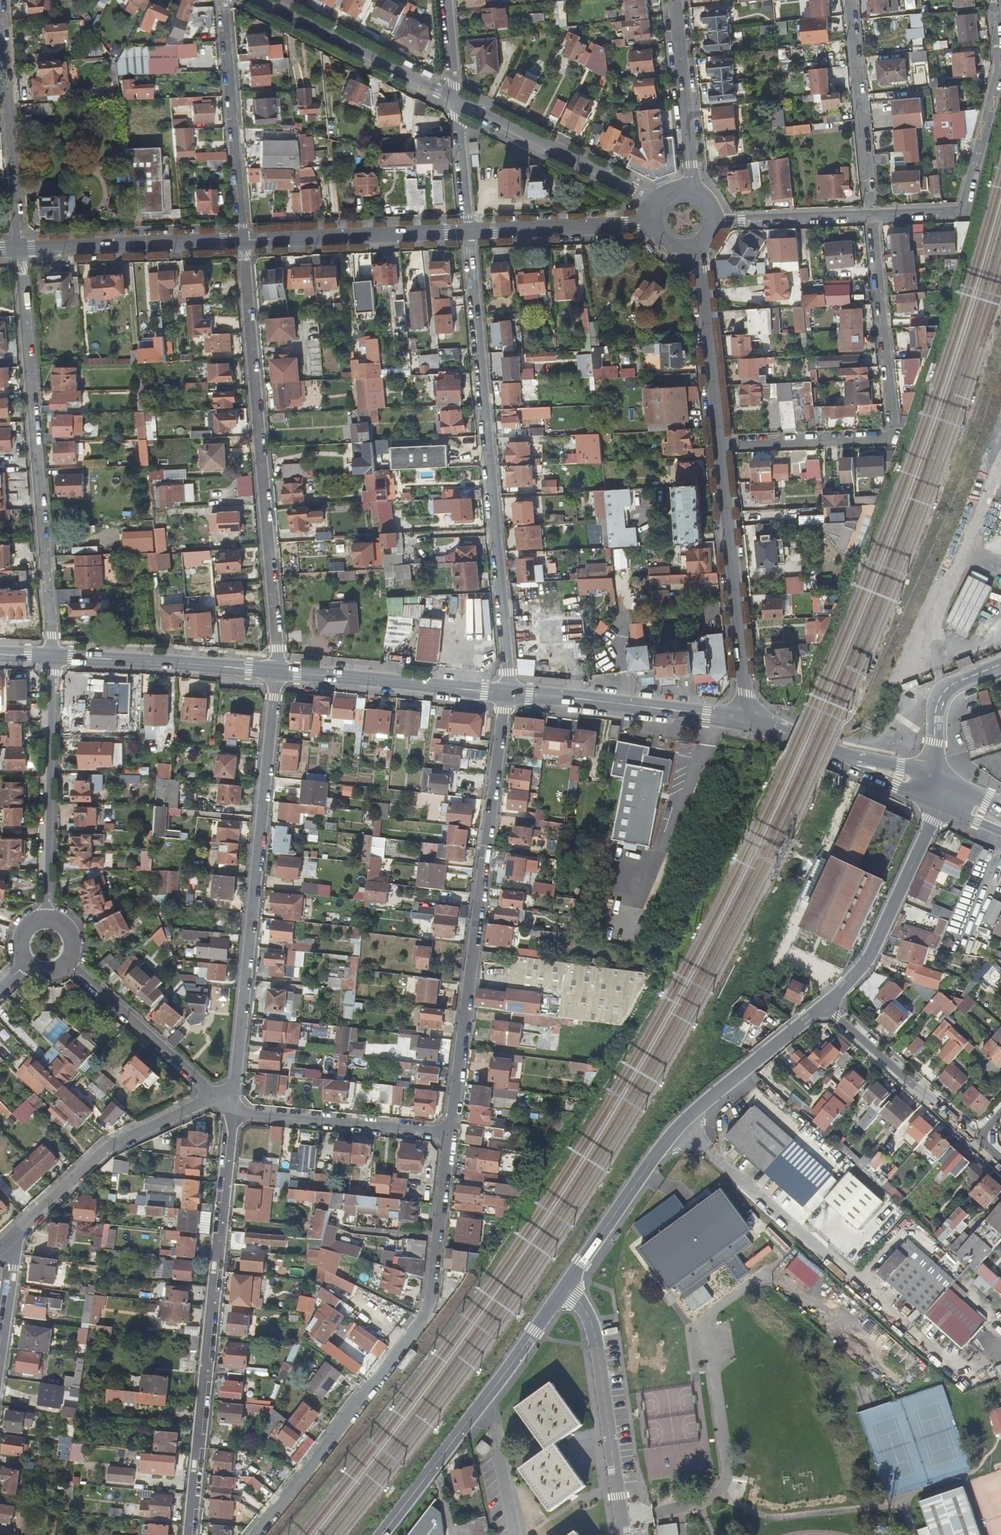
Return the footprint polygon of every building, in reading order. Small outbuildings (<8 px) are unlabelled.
[(45,0),(26,0),(26,2),(24,3),(24,13),(45,12),(45,0)] [(128,2),(138,7),(145,10),(149,1),(147,0),(129,0),(128,2)] [(138,28),(146,32),(153,18),(162,23),(166,14),(157,9),(161,0),(152,0),(138,28)] [(173,18),(184,22),(185,22),(192,0),(191,0),(180,0),(173,18)] [(338,4),(342,6),(342,8),(358,16),(366,0),(340,0),(338,4)] [(406,7),(392,0),(381,0),(373,16),(387,23),(384,30),(393,35),(394,34),(404,13),(406,7)] [(628,20),(649,18),(648,0),(627,0),(628,20)] [(828,0),(810,0),(812,15),(827,14),(826,0),(828,0)] [(869,15),(897,12),(896,0),(868,0),(869,15)] [(565,10),(565,1),(557,1),(559,26),(565,26),(564,11),(565,10)] [(125,9),(134,14),(138,7),(128,2),(125,9)] [(506,6),(484,9),(485,27),(508,25),(506,6)] [(709,30),(727,28),(727,20),(728,20),(727,9),(704,12),(704,22),(709,22),(709,30)] [(544,12),(534,13),(535,23),(544,22),(544,12)] [(404,13),(394,34),(399,37),(398,39),(417,49),(416,51),(422,54),(430,39),(430,26),(404,13)] [(908,27),(908,39),(926,38),(925,13),(912,13),(912,27),(908,27)] [(975,14),(958,16),(961,42),(978,41),(975,14)] [(173,18),(167,36),(164,46),(168,46),(173,45),(175,45),(177,39),(184,22),(173,18)] [(651,37),(650,22),(637,22),(636,19),(614,21),(614,28),(625,27),(627,27),(632,31),(637,31),(638,38),(651,37)] [(776,24),(761,25),(761,34),(776,32),(776,24)] [(63,25),(42,26),(43,39),(45,38),(45,43),(60,43),(60,37),(63,37),(63,25)] [(626,39),(638,38),(637,31),(632,31),(627,27),(625,27),(626,39)] [(728,35),(727,28),(709,30),(710,38),(706,38),(707,50),(730,48),(729,35),(728,35)] [(563,54),(585,65),(591,54),(583,51),(586,45),(579,42),(581,37),(569,31),(565,39),(569,42),(563,54)] [(239,63),(265,60),(265,55),(267,55),(265,35),(246,37),(247,54),(238,55),(239,63)] [(495,39),(469,41),(470,54),(478,54),(480,72),(498,71),(495,39)] [(614,40),(614,48),(627,47),(626,39),(614,40)] [(585,65),(607,76),(605,48),(596,44),(593,49),(591,54),(585,65)] [(175,73),(173,45),(168,46),(164,46),(153,47),(125,49),(117,64),(117,75),(175,73)] [(915,62),(928,59),(927,49),(913,52),(915,62)] [(634,78),(655,77),(654,50),(633,52),(634,78)] [(320,51),(321,68),(331,68),(330,57),(320,51)] [(35,54),(36,63),(50,62),(54,62),(53,53),(35,54)] [(974,54),(954,56),(956,76),(976,74),(974,54)] [(273,70),(288,69),(287,58),(265,60),(239,63),(239,69),(249,69),(251,87),(268,85),(266,65),(273,65),(273,70)] [(714,80),(732,78),(731,69),(732,69),(732,58),(708,60),(709,72),(714,72),(714,80)] [(878,62),(878,65),(881,65),(881,69),(879,69),(880,84),(889,84),(889,80),(906,79),(904,59),(878,62)] [(35,63),(36,74),(41,73),(41,78),(36,78),(31,79),(31,86),(30,86),(29,88),(29,92),(31,93),(32,93),(32,95),(46,95),(46,103),(62,103),(61,94),(63,92),(62,78),(56,78),(55,71),(61,71),(61,61),(54,62),(50,62),(35,63)] [(533,91),(538,94),(542,84),(540,83),(539,84),(518,74),(515,79),(508,76),(499,92),(508,96),(510,94),(527,102),(533,91)] [(376,109),(376,112),(377,126),(398,125),(396,104),(385,105),(385,99),(379,94),(378,80),(369,76),(372,109),(376,109)] [(732,85),(732,78),(714,80),(715,87),(711,87),(712,99),(735,97),(734,85),(732,85)] [(121,100),(131,100),(131,93),(135,93),(135,100),(151,99),(150,86),(135,87),(134,88),(131,88),(131,80),(118,80),(119,100),(121,100)] [(367,89),(350,80),(342,96),(359,105),(367,89)] [(656,80),(636,81),(637,93),(642,93),(642,100),(657,99),(656,80)] [(957,95),(956,85),(938,87),(939,96),(937,97),(938,106),(940,106),(940,108),(936,108),(937,114),(959,112),(958,103),(957,95)] [(308,89),(296,90),(298,104),(294,105),(294,111),(298,111),(298,114),(305,114),(305,120),(314,119),(314,113),(316,113),(316,103),(309,104),(308,89)] [(823,96),(824,109),(838,108),(838,104),(840,104),(840,94),(823,96)] [(592,103),(576,95),(562,123),(580,131),(590,112),(588,111),(592,103)] [(170,98),(171,107),(176,107),(176,103),(192,103),(193,122),(212,121),(212,104),(209,104),(209,101),(202,101),(203,105),(200,105),(200,97),(170,98)] [(415,99),(413,114),(423,116),(423,103),(415,99)] [(550,114),(559,119),(567,103),(558,99),(550,114)] [(896,131),(924,128),(922,99),(893,102),(896,131)] [(46,103),(34,103),(35,115),(46,115),(46,103)] [(732,106),(713,108),(715,130),(734,128),(732,106)] [(266,107),(256,108),(256,115),(253,116),(254,125),(267,123),(266,107)] [(664,139),(661,109),(641,110),(644,141),(645,140),(664,139)] [(624,116),(624,121),(634,120),(634,111),(619,112),(619,116),(624,116)] [(962,138),(967,138),(964,111),(959,112),(937,114),(933,115),(934,128),(936,141),(943,140),(962,138)] [(827,123),(842,121),(842,114),(827,115),(827,123)] [(184,120),(172,121),(173,129),(178,129),(185,128),(184,120)] [(795,125),(796,134),(812,133),(811,124),(795,125)] [(788,135),(796,134),(795,125),(787,126),(788,135)] [(613,149),(627,157),(633,143),(634,139),(630,137),(629,140),(619,135),(621,131),(611,127),(608,132),(602,134),(601,136),(601,139),(603,140),(601,143),(605,145),(605,148),(606,149),(608,149),(610,151),(613,149)] [(934,128),(929,128),(932,152),(937,151),(936,147),(936,141),(934,128)] [(175,162),(179,162),(179,157),(192,157),(192,147),(187,147),(186,135),(184,135),(184,134),(178,134),(178,129),(173,129),(175,162)] [(305,164),(302,133),(294,134),(294,140),(297,168),(297,173),(303,173),(303,168),(301,168),(300,164),(305,164)] [(733,134),(717,136),(719,146),(722,146),(724,154),(736,152),(733,134)] [(673,138),(664,139),(645,140),(646,148),(642,152),(639,151),(641,147),(637,145),(626,168),(652,181),(677,173),(673,138)] [(962,138),(943,140),(944,146),(936,147),(937,151),(938,162),(938,165),(955,162),(954,153),(959,153),(959,144),(962,144),(962,138)] [(429,152),(444,152),(444,139),(423,139),(423,142),(418,142),(418,149),(410,149),(410,153),(413,153),(429,152)] [(260,141),(261,169),(274,168),(289,168),(297,168),(294,140),(260,141)] [(477,141),(469,141),(469,152),(478,151),(477,141)] [(123,151),(124,182),(135,182),(137,213),(151,213),(151,216),(169,215),(167,158),(158,158),(157,149),(123,151)] [(413,163),(430,163),(429,152),(413,153),(413,162),(413,163)] [(430,171),(436,170),(441,170),(446,170),(444,152),(429,152),(430,163),(430,171)] [(196,161),(213,160),(226,160),(226,153),(196,154),(196,161)] [(380,163),(409,162),(413,162),(413,153),(410,153),(375,153),(376,163),(380,163)] [(790,156),(770,159),(774,199),(794,197),(790,156)] [(214,168),(227,168),(226,160),(213,160),(214,168)] [(537,165),(530,165),(530,168),(530,178),(531,199),(550,198),(549,189),(546,189),(546,181),(538,181),(537,165)] [(314,178),(310,167),(303,168),(303,173),(297,173),(299,192),(301,212),(317,211),(316,190),(310,191),(310,188),(306,188),(305,179),(314,178)] [(747,167),(729,170),(731,189),(749,187),(747,167)] [(259,169),(259,182),(260,188),(275,187),(274,168),(261,169),(259,169)] [(274,168),(275,187),(290,187),(289,168),(274,168)] [(523,178),(530,178),(530,168),(501,169),(501,179),(504,179),(504,186),(502,186),(502,196),(523,196),(523,178)] [(828,177),(820,177),(821,197),(846,196),(846,189),(852,189),(850,168),(843,169),(844,175),(828,176),(828,177)] [(249,183),(259,182),(259,169),(248,169),(249,183)] [(896,193),(909,193),(908,174),(895,175),(896,193)] [(908,174),(909,193),(922,192),(921,174),(908,174)] [(374,175),(353,177),(355,196),(375,194),(374,175)] [(940,178),(935,178),(931,178),(932,195),(941,195),(940,178)] [(441,179),(431,180),(432,204),(442,204),(441,179)] [(415,191),(414,180),(405,180),(407,206),(416,206),(415,191)] [(415,191),(416,206),(424,206),(423,190),(415,191)] [(292,212),(301,212),(299,192),(295,192),(295,199),(291,199),(292,212)] [(205,193),(186,194),(187,211),(194,211),(194,214),(206,213),(205,193)] [(71,198),(35,199),(36,216),(46,216),(46,219),(72,218),(71,198)] [(766,230),(771,273),(787,271),(801,270),(800,268),(797,229),(766,230)] [(750,231),(730,261),(751,273),(756,266),(754,264),(758,258),(755,256),(765,241),(750,231)] [(894,254),(912,253),(912,251),(908,251),(907,234),(890,235),(887,238),(888,252),(894,252),(894,254)] [(925,255),(925,259),(928,259),(928,255),(954,253),(954,234),(924,235),(925,255)] [(917,251),(917,253),(917,256),(925,255),(924,235),(914,236),(915,251),(917,251)] [(855,241),(829,242),(831,267),(856,265),(855,241)] [(494,280),(495,286),(496,294),(512,293),(512,288),(515,288),(513,272),(510,272),(508,247),(491,248),(494,280)] [(438,261),(438,249),(429,250),(431,275),(450,273),(449,261),(438,261)] [(914,272),(912,253),(894,254),(896,274),(914,272)] [(583,267),(582,254),(575,255),(576,268),(583,267)] [(315,287),(316,292),(320,292),(320,287),(338,286),(337,266),(320,267),(319,255),(312,255),(313,268),(315,287)] [(945,260),(945,269),(955,268),(958,259),(945,260)] [(392,263),(374,264),(375,283),(394,282),(392,263)] [(574,267),(555,268),(558,298),(576,296),(574,267)] [(286,295),(283,268),(263,269),(265,297),(286,295)] [(315,287),(313,268),(293,269),(295,288),(315,287)] [(808,268),(800,268),(801,270),(802,280),(809,280),(808,268)] [(176,270),(159,272),(159,273),(160,286),(162,298),(171,298),(170,286),(176,286),(175,281),(177,281),(176,270)] [(205,270),(184,271),(186,289),(187,303),(187,304),(195,303),(194,294),(207,293),(205,270)] [(545,292),(544,276),(534,277),(534,271),(521,272),(523,293),(545,292)] [(779,293),(780,299),(789,298),(787,271),(771,273),(764,274),(767,294),(774,293),(779,293)] [(914,272),(896,274),(886,275),(887,283),(897,282),(898,292),(916,290),(914,272)] [(152,287),(160,286),(159,273),(151,273),(152,287)] [(431,275),(433,289),(434,298),(447,297),(451,297),(450,290),(441,290),(441,286),(451,285),(450,273),(431,275)] [(60,308),(73,307),(73,294),(79,294),(78,276),(70,277),(70,275),(42,277),(43,289),(59,288),(60,308)] [(106,277),(108,298),(116,297),(115,294),(125,293),(124,275),(106,277)] [(98,298),(108,298),(106,277),(89,278),(90,296),(98,296),(98,298)] [(653,284),(646,278),(635,291),(642,297),(641,299),(649,306),(664,289),(655,281),(653,284)] [(949,289),(952,279),(948,278),(943,290),(949,289)] [(187,303),(186,289),(178,289),(179,303),(187,303)] [(417,291),(420,329),(436,328),(436,324),(434,298),(433,289),(417,291)] [(924,292),(898,295),(900,312),(904,312),(904,316),(912,316),(912,311),(916,311),(916,297),(918,299),(924,298),(924,292)] [(819,295),(803,296),(804,306),(810,306),(827,305),(826,300),(820,301),(819,295)] [(803,296),(789,298),(790,306),(794,306),(795,306),(804,306),(803,296)] [(441,324),(442,333),(452,332),(451,314),(448,314),(447,297),(434,298),(436,324),(441,324)] [(406,299),(397,300),(398,315),(407,315),(406,299)] [(341,302),(334,303),(334,311),(342,310),(341,302)] [(203,321),(202,303),(195,303),(187,304),(189,335),(211,333),(213,333),(212,321),(203,321)] [(795,306),(794,306),(795,332),(796,332),(806,332),(805,317),(804,306),(795,306)] [(777,307),(769,308),(770,316),(778,316),(777,307)] [(769,308),(750,309),(750,316),(746,316),(747,334),(752,334),(770,333),(778,333),(778,316),(770,316),(769,308)] [(843,330),(863,329),(862,310),(842,311),(843,330)] [(296,336),(295,316),(288,316),(271,318),(272,337),(281,337),(282,343),(287,342),(287,337),(296,336)] [(598,346),(600,346),(598,320),(589,321),(590,333),(591,346),(598,346)] [(511,322),(494,323),(495,346),(513,345),(511,322)] [(926,349),(925,332),(925,326),(910,327),(912,349),(909,350),(909,359),(919,359),(928,358),(931,349),(926,349)] [(843,330),(841,330),(841,351),(863,350),(863,329),(843,330)] [(937,331),(925,332),(926,349),(931,349),(937,331)] [(231,350),(230,332),(213,333),(211,333),(212,351),(231,350)] [(165,342),(165,334),(156,334),(157,346),(138,347),(140,362),(142,362),(167,361),(166,353),(165,342)] [(752,334),(747,334),(745,334),(732,335),(733,355),(753,354),(752,334)] [(682,349),(682,341),(643,343),(644,352),(663,351),(664,366),(683,365),(682,354),(686,354),(686,351),(682,349)] [(599,354),(598,346),(591,346),(591,350),(593,368),(603,368),(602,354),(599,354)] [(131,348),(130,357),(130,363),(140,362),(138,347),(131,348)] [(503,352),(504,380),(520,379),(518,351),(503,352)] [(274,358),(275,380),(299,379),(298,357),(289,357),(289,353),(283,354),(283,358),(274,358)] [(546,361),(546,353),(527,354),(528,362),(546,361)] [(843,364),(842,355),(819,356),(819,365),(843,364)] [(112,356),(97,357),(97,364),(112,364),(112,358),(112,356)] [(743,370),(739,370),(740,377),(743,377),(744,384),(767,383),(767,376),(759,376),(759,366),(762,366),(761,364),(766,364),(765,358),(743,359),(743,370)] [(909,359),(904,360),(905,385),(911,385),(916,368),(919,368),(919,359),(909,359)] [(229,362),(211,363),(212,380),(235,380),(234,369),(230,369),(229,362)] [(359,369),(352,369),(352,371),(353,378),(368,377),(374,377),(373,363),(359,364),(359,369)] [(428,364),(419,365),(419,370),(417,371),(417,374),(429,373),(428,364)] [(6,391),(6,384),(10,384),(9,366),(0,367),(0,391),(6,391)] [(847,374),(848,379),(868,378),(868,366),(839,367),(839,375),(847,374)] [(55,369),(55,391),(65,391),(79,390),(78,367),(55,369)] [(441,396),(441,406),(460,405),(461,405),(461,400),(462,400),(462,374),(440,375),(429,375),(429,382),(435,382),(436,395),(441,396)] [(376,408),(383,408),(380,377),(374,377),(368,377),(371,408),(376,408)] [(846,379),(846,405),(853,405),(869,404),(868,378),(848,379),(846,379)] [(301,397),(300,379),(299,379),(275,380),(278,408),(288,408),(288,405),(290,405),(290,397),(301,397)] [(791,382),(795,422),(803,422),(801,407),(804,407),(805,418),(814,418),(813,406),(811,381),(791,382)] [(783,428),(795,428),(795,422),(791,382),(770,383),(770,396),(778,396),(780,401),(783,428)] [(770,383),(767,383),(744,384),(741,384),(743,404),(762,403),(761,397),(770,396),(770,383)] [(185,385),(185,393),(200,392),(206,392),(206,384),(185,385)] [(502,385),(503,409),(516,408),(516,396),(519,396),(518,384),(502,385)] [(647,388),(649,422),(688,420),(687,400),(700,399),(698,386),(647,388)] [(43,415),(71,413),(70,408),(82,407),(81,401),(84,401),(83,390),(79,390),(65,391),(65,393),(55,393),(55,395),(53,395),(53,405),(42,406),(43,415)] [(236,400),(236,390),(216,391),(217,407),(234,406),(234,400),(236,400)] [(7,391),(6,391),(0,391),(0,415),(8,415),(7,391)] [(903,428),(916,393),(903,394),(903,410),(899,410),(901,428),(903,428)] [(441,406),(441,422),(437,422),(437,433),(463,433),(463,421),(460,421),(460,405),(441,406)] [(846,405),(813,406),(814,418),(815,424),(825,424),(825,418),(853,417),(853,405),(846,405)] [(545,418),(545,407),(516,408),(503,409),(504,417),(503,417),(503,428),(519,427),(519,419),(545,418)] [(217,415),(238,414),(237,409),(208,410),(209,422),(218,422),(217,415)] [(286,412),(273,413),(273,421),(286,421),(286,412)] [(148,436),(148,441),(154,440),(152,413),(146,413),(147,424),(148,436)] [(238,425),(238,414),(217,415),(218,422),(218,431),(229,430),(229,425),(238,425)] [(45,434),(46,443),(75,441),(74,422),(76,422),(76,415),(54,416),(55,434),(45,434)] [(15,421),(0,422),(0,449),(11,449),(10,428),(15,428),(15,421)] [(374,441),(372,423),(361,424),(362,439),(370,439),(370,441),(374,441)] [(148,436),(147,424),(141,424),(139,424),(140,437),(148,436)] [(687,439),(691,439),(690,427),(669,429),(669,443),(664,443),(664,453),(684,452),(688,449),(687,439)] [(529,429),(529,437),(543,436),(543,429),(529,429)] [(584,435),(585,452),(602,451),(600,439),(600,434),(584,435)] [(140,437),(141,462),(150,461),(148,441),(148,436),(140,437)] [(392,453),(392,438),(379,439),(380,453),(392,453)] [(76,443),(77,460),(83,460),(82,440),(75,441),(76,443)] [(374,441),(370,441),(363,442),(366,473),(376,473),(376,471),(374,441)] [(76,443),(57,444),(59,464),(77,463),(77,460),(76,443)] [(509,444),(509,466),(533,466),(535,466),(535,460),(531,460),(531,443),(509,444)] [(225,444),(203,445),(204,468),(227,467),(225,444)] [(394,470),(450,468),(449,445),(394,448),(394,470)] [(884,451),(884,456),(884,462),(889,462),(894,450),(884,451)] [(602,451),(585,452),(587,464),(603,463),(602,451)] [(874,456),(863,457),(858,457),(859,477),(884,475),(889,462),(884,462),(884,456),(874,456)] [(83,467),(84,467),(107,465),(106,458),(83,460),(83,467)] [(842,482),(849,481),(854,481),(853,458),(842,458),(842,482)] [(807,460),(808,479),(814,478),(821,478),(820,460),(807,460)] [(303,476),(309,476),(309,462),(283,463),(284,477),(293,477),(303,476)] [(699,484),(698,462),(679,463),(680,485),(699,484)] [(771,480),(771,468),(770,462),(753,462),(753,481),(771,480)] [(534,486),(533,466),(509,466),(510,478),(516,477),(517,487),(534,486)] [(83,467),(60,469),(63,496),(71,495),(72,498),(81,498),(81,495),(86,494),(84,467),(83,467)] [(376,473),(378,499),(395,497),(393,476),(390,476),(389,470),(376,471),(376,473)] [(166,472),(151,472),(151,481),(166,480),(166,472)] [(362,489),(363,502),(372,501),(378,501),(378,499),(376,473),(366,473),(368,488),(362,489)] [(253,476),(237,476),(239,497),(255,495),(253,476)] [(303,476),(293,477),(293,484),(283,484),(284,502),(304,501),(303,476)] [(769,498),(769,502),(777,502),(777,498),(775,498),(774,480),(771,480),(753,481),(752,481),(753,498),(760,498),(769,498)] [(556,493),(556,488),(556,482),(543,482),(544,493),(556,493)] [(675,485),(679,535),(702,534),(699,484),(680,485),(675,485)] [(175,508),(175,502),(175,494),(186,494),(186,485),(164,486),(164,488),(158,488),(158,509),(175,508)] [(821,485),(814,485),(814,493),(822,492),(821,485)] [(611,547),(637,546),(635,528),(627,529),(625,506),(632,505),(631,488),(606,490),(609,520),(610,534),(611,547)] [(459,499),(471,498),(481,498),(480,490),(459,490),(459,499)] [(597,491),(600,520),(603,520),(609,520),(606,490),(597,491)] [(832,506),(832,495),(822,495),(823,507),(832,506)] [(840,506),(840,495),(832,495),(832,506),(840,506)] [(849,506),(849,495),(840,495),(840,506),(849,506)] [(877,503),(876,495),(856,495),(856,503),(877,503)] [(452,507),(453,518),(471,517),(471,498),(459,499),(453,499),(453,500),(433,501),(433,515),(441,515),(441,507),(452,507)] [(532,503),(514,504),(516,522),(534,521),(532,503)] [(309,507),(291,508),(293,529),(311,529),(310,518),(324,517),(324,511),(309,511),(309,507)] [(0,509),(0,518),(10,518),(10,509),(5,509),(0,509)] [(381,533),(387,533),(385,510),(379,511),(379,517),(381,533)] [(241,513),(212,515),(213,534),(243,532),(243,530),(246,530),(246,526),(242,526),(241,513)] [(771,522),(756,524),(760,566),(785,563),(783,542),(778,538),(773,539),(771,522)] [(540,527),(528,528),(528,532),(517,533),(518,551),(521,551),(541,550),(540,527)] [(157,555),(166,554),(164,529),(155,530),(156,535),(157,552),(157,555)] [(315,540),(328,540),(328,532),(315,533),(315,540)] [(403,564),(402,552),(393,553),(393,546),(397,546),(396,532),(387,533),(381,533),(381,538),(383,555),(383,564),(393,564),(401,564),(403,564)] [(393,553),(402,552),(404,552),(404,532),(396,532),(397,546),(393,546),(393,553)] [(703,542),(702,534),(679,535),(679,543),(703,542)] [(2,566),(12,566),(11,537),(0,538),(0,566),(2,566)] [(381,538),(374,538),(374,544),(355,544),(356,565),(381,565),(381,555),(383,555),(381,538)] [(472,554),(472,547),(459,548),(458,563),(477,562),(477,554),(472,554)] [(690,574),(699,574),(699,570),(706,570),(704,548),(696,548),(696,551),(688,551),(690,574)] [(228,553),(228,549),(218,550),(221,572),(242,571),(241,552),(228,553)] [(444,549),(432,549),(433,563),(442,563),(446,563),(444,549)] [(211,559),(211,551),(194,552),(194,560),(211,559)] [(158,569),(167,568),(166,554),(157,555),(158,569)] [(81,588),(102,587),(101,555),(76,556),(78,588),(81,588)] [(520,583),(535,582),(536,582),(545,582),(544,568),(535,568),(535,560),(518,561),(519,574),(520,583)] [(458,563),(446,563),(446,568),(454,568),(454,590),(478,589),(477,562),(458,563)] [(384,569),(385,578),(393,578),(393,564),(383,564),(384,569)] [(410,578),(410,564),(403,564),(401,564),(401,578),(410,578)] [(670,566),(649,567),(650,576),(670,575),(670,566)] [(614,578),(613,567),(609,567),(609,572),(589,573),(588,570),(579,570),(579,575),(571,575),(571,581),(578,580),(614,578)] [(650,576),(650,584),(718,581),(717,573),(699,574),(690,574),(670,575),(650,576)] [(578,580),(580,600),(587,599),(587,594),(611,592),(612,605),(617,605),(614,578),(578,580)] [(785,579),(786,593),(802,593),(801,578),(785,579)] [(250,600),(248,582),(225,584),(226,602),(250,600)] [(30,619),(28,590),(11,591),(10,587),(0,587),(0,621),(30,619)] [(81,588),(78,588),(57,589),(58,603),(70,603),(71,614),(83,613),(83,616),(91,615),(91,612),(103,611),(102,600),(90,601),(90,596),(81,597),(81,588)] [(665,591),(651,592),(652,606),(667,605),(665,591)] [(781,600),(763,601),(764,618),(782,617),(781,600)] [(343,608),(318,610),(320,631),(344,629),(345,631),(358,630),(355,602),(343,603),(343,608)] [(419,605),(403,605),(401,617),(454,623),(453,634),(465,635),(467,619),(472,620),(473,607),(468,606),(467,608),(456,607),(456,609),(419,605)] [(184,606),(163,607),(165,630),(183,629),(182,616),(185,616),(184,606)] [(194,609),(189,610),(191,635),(213,633),(212,611),(200,612),(194,612),(194,609)] [(806,641),(820,640),(831,615),(817,616),(817,632),(806,633),(806,641)] [(245,618),(224,619),(226,638),(246,637),(245,618)] [(581,618),(531,622),(533,647),(583,643),(581,618)] [(623,647),(625,673),(648,671),(645,645),(639,646),(637,625),(627,625),(629,646),(623,647)] [(697,627),(689,627),(692,651),(694,675),(710,674),(707,640),(699,640),(697,627)] [(806,642),(798,643),(798,652),(807,651),(806,642)] [(796,672),(795,661),(792,661),(791,654),(791,652),(789,652),(788,647),(778,648),(779,653),(769,654),(769,656),(766,656),(766,664),(770,664),(770,674),(773,674),(774,683),(793,681),(792,672),(796,672)] [(988,649),(976,654),(979,660),(991,655),(988,649)] [(656,653),(658,678),(694,675),(692,651),(656,653)] [(969,656),(955,662),(958,669),(972,663),(969,656)] [(517,675),(536,677),(534,661),(516,659),(517,675)] [(29,678),(11,678),(11,695),(19,695),(19,705),(29,704),(29,678)] [(914,688),(920,685),(917,678),(911,681),(914,688)] [(93,698),(92,727),(118,728),(118,713),(131,714),(132,682),(108,681),(108,698),(93,698)] [(905,691),(914,688),(911,681),(903,684),(905,691)] [(985,708),(994,706),(989,689),(980,691),(985,708)] [(171,695),(150,695),(149,730),(159,730),(160,725),(170,725),(171,695)] [(315,714),(322,715),(330,715),(331,700),(317,698),(315,714)] [(210,700),(190,699),(190,708),(186,707),(185,721),(209,722),(210,700)] [(355,702),(335,700),(333,718),(353,720),(355,702)] [(421,717),(430,718),(432,702),(423,701),(421,717)] [(314,714),(314,707),(295,705),(292,730),(312,732),(314,714)] [(969,719),(960,722),(964,734),(966,733),(968,738),(965,738),(969,750),(1000,740),(1000,732),(999,725),(1000,725),(1000,709),(995,711),(985,714),(969,719)] [(364,725),(365,711),(357,710),(356,724),(364,725)] [(389,735),(391,713),(365,710),(365,711),(364,725),(363,733),(378,734),(389,735)] [(452,713),(453,711),(444,710),(443,723),(439,723),(439,732),(450,734),(452,713)] [(26,712),(19,712),(9,712),(9,721),(26,722),(26,712)] [(401,712),(401,714),(398,732),(398,734),(417,736),(420,715),(401,712)] [(449,743),(456,744),(457,735),(465,736),(481,738),(483,721),(478,717),(452,713),(450,734),(449,743)] [(320,736),(322,715),(315,714),(314,714),(312,732),(312,735),(320,736)] [(254,718),(232,716),(230,739),(251,741),(254,718)] [(546,730),(546,728),(543,728),(543,724),(518,720),(516,729),(525,730),(524,736),(537,738),(536,746),(544,747),(546,730)] [(15,740),(9,739),(10,746),(26,746),(26,724),(16,724),(15,740)] [(608,739),(618,741),(620,727),(611,726),(608,739)] [(561,766),(572,767),(572,766),(573,754),(575,743),(567,742),(568,733),(546,730),(544,747),(543,754),(562,756),(561,766)] [(598,734),(576,731),(575,743),(573,754),(594,757),(598,734)] [(457,735),(456,744),(459,744),(460,738),(465,739),(465,736),(457,735)] [(437,764),(445,765),(447,747),(441,746),(442,742),(434,741),(432,755),(434,757),(434,762),(437,762),(437,764)] [(114,743),(82,743),(82,768),(97,768),(97,765),(114,765),(114,743)] [(298,774),(301,747),(287,746),(286,756),(290,756),(289,764),(286,764),(285,772),(298,774)] [(462,769),(463,762),(464,756),(462,756),(462,753),(463,749),(449,747),(447,747),(445,765),(444,771),(460,773),(460,769),(462,769)] [(27,750),(9,750),(8,770),(27,770),(27,750)] [(754,753),(753,766),(762,767),(763,753),(754,753)] [(673,762),(644,756),(642,768),(627,765),(613,840),(652,847),(664,783),(669,784),(673,762)] [(222,758),(219,785),(223,785),(237,787),(240,760),(222,758)] [(541,768),(542,760),(529,758),(528,767),(530,767),(541,768)] [(158,775),(158,779),(173,781),(174,764),(159,763),(158,775)] [(572,767),(567,799),(575,800),(580,767),(572,766),(572,767)] [(532,774),(540,775),(541,768),(530,767),(529,771),(515,769),(512,791),(520,792),(529,793),(532,774)] [(426,790),(428,775),(429,769),(424,769),(422,794),(431,795),(431,793),(431,790),(426,790)] [(74,800),(93,801),(93,790),(103,791),(103,774),(92,774),(79,774),(78,789),(75,789),(74,800)] [(450,777),(433,775),(431,790),(431,793),(448,795),(450,784),(452,784),(452,780),(450,780),(450,777)] [(305,806),(323,807),(326,783),(307,781),(302,781),(299,805),(302,805),(305,806)] [(5,784),(4,808),(9,808),(26,808),(26,790),(29,790),(29,784),(5,784)] [(242,805),(244,788),(237,787),(223,785),(221,803),(242,805)] [(156,808),(166,808),(168,788),(158,787),(157,806),(156,808)] [(520,792),(512,791),(510,804),(518,805),(520,792)] [(887,808),(862,796),(835,854),(860,866),(861,865),(884,876),(909,822),(886,812),(887,808)] [(462,805),(463,798),(456,797),(455,804),(449,803),(448,805),(444,804),(443,815),(447,816),(447,823),(471,826),(473,806),(462,805)] [(299,805),(281,803),(279,822),(300,824),(302,805),(299,805)] [(376,818),(382,819),(386,819),(388,805),(377,804),(376,813),(376,818)] [(90,807),(78,807),(78,825),(89,826),(89,822),(92,822),(92,816),(89,816),(90,807)] [(25,818),(26,808),(9,808),(9,824),(7,824),(7,831),(24,831),(24,818),(25,818)] [(155,838),(183,840),(183,834),(164,833),(166,811),(156,810),(155,832),(155,838)] [(545,812),(536,811),(534,820),(540,821),(544,821),(545,812)] [(253,816),(240,815),(240,822),(252,823),(253,816)] [(518,817),(516,828),(515,834),(513,833),(511,844),(530,847),(531,838),(538,838),(539,830),(538,830),(539,828),(540,821),(534,820),(518,817)] [(373,838),(380,839),(382,819),(376,818),(374,837),(373,838)] [(312,830),(318,831),(318,823),(306,821),(305,830),(312,830)] [(564,824),(545,821),(544,828),(559,830),(563,831),(564,824)] [(224,844),(239,845),(241,825),(226,824),(224,844)] [(276,855),(286,856),(288,844),(291,844),(292,837),(288,837),(289,828),(279,827),(276,855)] [(452,830),(450,846),(466,847),(468,831),(452,830)] [(78,850),(94,850),(94,842),(103,842),(103,834),(83,834),(83,837),(79,837),(78,850)] [(367,837),(364,864),(370,864),(371,858),(373,838),(374,837),(367,837)] [(384,859),(386,839),(380,839),(373,838),(371,858),(381,859),(384,859)] [(23,839),(3,839),(3,859),(6,859),(6,865),(0,865),(0,870),(11,870),(13,870),(13,865),(21,865),(21,859),(24,859),(24,858),(27,857),(27,841),(23,841),(23,839)] [(224,844),(211,843),(210,846),(220,847),(218,866),(238,867),(240,845),(239,845),(224,844)] [(434,854),(435,844),(424,843),(423,853),(434,854)] [(985,847),(976,843),(969,858),(978,862),(985,847)] [(450,846),(443,845),(441,857),(449,859),(449,860),(465,862),(466,847),(450,846)] [(933,845),(925,861),(941,869),(944,870),(947,871),(960,878),(964,869),(945,860),(947,857),(945,856),(943,855),(945,851),(933,845)] [(82,863),(82,866),(105,866),(106,857),(94,857),(94,850),(78,850),(78,863),(82,863)] [(145,871),(153,871),(154,851),(149,851),(146,851),(145,871)] [(302,860),(282,858),(280,878),(300,880),(302,860)] [(368,883),(389,885),(390,879),(379,877),(381,859),(371,858),(370,864),(368,883)] [(526,861),(510,859),(509,866),(505,865),(504,871),(508,872),(507,880),(523,882),(526,861)] [(885,883),(834,860),(803,928),(853,951),(885,883)] [(924,879),(934,884),(941,871),(946,874),(947,871),(944,870),(941,869),(925,861),(917,879),(923,882),(924,879)] [(443,865),(421,863),(418,888),(443,890),(444,881),(442,881),(443,865)] [(5,898),(10,883),(7,882),(11,870),(0,870),(0,896),(5,898)] [(93,879),(105,875),(104,870),(91,870),(93,879)] [(161,882),(169,883),(170,871),(163,871),(161,882)] [(105,875),(93,879),(86,881),(87,883),(83,885),(87,898),(104,893),(102,884),(107,882),(105,875)] [(236,878),(217,876),(215,899),(234,901),(236,878)] [(917,879),(910,895),(926,903),(934,884),(924,879),(923,882),(917,879)] [(969,881),(963,893),(968,896),(974,884),(969,881)] [(377,891),(375,902),(387,903),(389,885),(368,883),(368,890),(377,891)] [(999,885),(985,913),(992,916),(1000,898),(1000,886),(999,885)] [(302,895),(304,895),(305,888),(291,886),(290,893),(302,895)] [(370,901),(375,902),(377,891),(368,890),(366,902),(366,907),(369,907),(370,901)] [(987,904),(993,893),(987,890),(981,901),(987,904)] [(285,915),(285,920),(299,922),(302,895),(290,893),(276,892),(275,894),(273,894),(271,913),(285,915)] [(525,895),(506,892),(504,907),(523,909),(525,895)] [(96,913),(104,910),(115,907),(113,899),(107,901),(104,893),(87,898),(91,911),(95,910),(96,913)] [(149,893),(142,897),(146,905),(153,901),(150,893),(149,893)] [(437,911),(432,911),(432,914),(436,915),(458,917),(459,909),(438,906),(437,911)] [(946,910),(936,906),(932,914),(942,919),(946,910)] [(115,907),(104,910),(106,917),(116,911),(115,907)] [(518,925),(520,910),(498,907),(496,922),(518,925)] [(132,928),(121,909),(116,911),(106,917),(97,922),(105,937),(119,930),(121,934),(132,928)] [(953,914),(946,910),(942,919),(950,922),(953,914)] [(457,918),(436,916),(436,919),(434,936),(448,938),(448,934),(455,935),(457,918)] [(571,917),(568,934),(580,936),(583,918),(571,917)] [(300,952),(309,953),(309,946),(293,944),(295,924),(275,922),(273,938),(286,940),(285,945),(265,942),(264,949),(300,952)] [(519,928),(490,924),(488,944),(511,947),(513,934),(518,935),(519,928)] [(169,926),(163,925),(164,927),(165,930),(167,936),(172,934),(169,926)] [(936,951),(942,939),(903,926),(898,939),(905,941),(928,948),(936,951)] [(164,927),(155,936),(158,938),(165,930),(164,927)] [(211,932),(186,928),(185,937),(199,939),(199,937),(211,939),(211,932)] [(558,933),(531,929),(530,935),(558,939),(558,933)] [(215,958),(226,959),(228,960),(231,941),(240,942),(241,935),(221,933),(220,935),(216,935),(214,944),(202,943),(200,957),(206,957),(215,958)] [(428,970),(431,941),(418,939),(417,947),(412,946),(410,961),(415,962),(414,968),(428,970)] [(905,941),(898,939),(896,946),(902,948),(905,941)] [(902,948),(899,959),(911,963),(919,965),(922,966),(928,948),(905,941),(902,948)] [(987,947),(982,957),(990,959),(1000,960),(1000,959),(1000,954),(987,947)] [(517,956),(530,958),(531,950),(518,948),(517,956)] [(300,952),(264,949),(262,965),(268,965),(266,976),(288,978),(289,967),(299,967),(300,952)] [(498,961),(500,954),(483,952),(482,959),(498,961)] [(126,983),(141,966),(144,962),(135,954),(115,973),(126,983)] [(121,964),(111,955),(100,967),(111,976),(121,964)] [(513,956),(512,969),(564,976),(562,996),(509,990),(508,994),(482,991),(482,989),(484,989),(484,987),(481,987),(478,990),(476,1008),(513,1012),(562,1018),(624,1025),(653,974),(530,958),(517,956),(513,956)] [(205,963),(229,965),(238,966),(238,961),(228,960),(226,959),(215,958),(206,957),(205,963)] [(990,959),(996,963),(1000,968),(1000,960),(990,959)] [(229,965),(205,963),(202,962),(202,967),(211,968),(210,978),(227,980),(229,965)] [(918,967),(919,965),(911,963),(907,975),(916,979),(915,983),(938,990),(941,983),(943,976),(918,967)] [(141,966),(126,983),(139,995),(152,980),(154,978),(141,966)] [(564,976),(512,969),(509,990),(562,996),(564,976)] [(453,973),(440,972),(439,978),(452,980),(453,973)] [(139,995),(138,997),(143,1003),(146,1000),(161,1013),(169,1005),(173,1000),(160,988),(166,982),(158,974),(154,978),(152,980),(139,995)] [(184,983),(199,985),(200,977),(181,975),(183,979),(184,983)] [(441,980),(420,977),(419,985),(417,984),(417,992),(418,993),(418,1001),(436,1003),(438,990),(440,991),(441,980)] [(173,990),(178,994),(185,986),(184,983),(183,979),(173,990)] [(899,980),(896,984),(904,991),(910,984),(899,980)] [(807,988),(794,982),(786,997),(800,1003),(807,988)] [(904,991),(896,984),(890,983),(878,997),(890,1007),(893,1004),(904,991)] [(974,983),(964,994),(967,996),(968,995),(977,984),(974,983)] [(939,993),(915,985),(913,987),(931,1003),(939,993)] [(323,987),(309,986),(308,995),(322,996),(323,987)] [(195,1012),(187,1021),(189,1023),(192,1021),(196,1024),(207,1022),(208,1017),(210,1017),(210,1014),(207,1013),(209,999),(207,999),(208,991),(186,988),(195,1012)] [(346,1006),(355,1008),(356,999),(356,991),(347,990),(346,1006)] [(292,1022),(296,1022),(299,994),(271,991),(267,1019),(268,1019),(292,1022)] [(756,1002),(767,1007),(771,998),(761,993),(756,1002)] [(931,1003),(918,1017),(923,1021),(939,1003),(951,1014),(956,1008),(962,1001),(959,1000),(939,993),(931,1003)] [(956,1008),(966,1016),(977,1003),(968,995),(967,996),(962,1001),(956,1008)] [(744,1018),(752,1003),(746,1000),(738,1015),(744,1018)] [(890,1007),(879,1020),(895,1034),(909,1018),(893,1004),(890,1007)] [(161,1013),(155,1019),(162,1025),(166,1020),(172,1026),(181,1016),(169,1005),(161,1013)] [(767,1013),(752,1005),(744,1021),(760,1029),(767,1013)] [(99,1013),(92,1006),(80,1018),(88,1025),(99,1013)] [(416,1035),(430,1037),(432,1027),(439,1028),(440,1021),(443,1021),(444,1012),(425,1010),(422,1028),(417,1028),(416,1031),(416,1035)] [(561,1026),(562,1018),(513,1012),(512,1020),(561,1026)] [(939,1022),(942,1025),(945,1021),(947,1018),(944,1016),(939,1022)] [(955,1023),(948,1017),(947,1018),(945,1021),(952,1027),(955,1023)] [(288,1023),(268,1021),(265,1040),(298,1043),(299,1027),(288,1026),(288,1023)] [(942,1025),(933,1034),(935,1036),(938,1033),(940,1034),(944,1029),(947,1031),(945,1034),(952,1041),(939,1056),(950,1065),(957,1056),(969,1042),(952,1027),(945,1021),(942,1025)] [(523,1025),(494,1022),(493,1039),(504,1040),(503,1045),(520,1047),(523,1025)] [(351,1042),(352,1028),(343,1027),(342,1040),(337,1039),(335,1055),(340,1055),(349,1056),(351,1042)] [(399,1029),(398,1034),(398,1036),(416,1038),(416,1035),(416,1031),(399,1029)] [(186,1036),(179,1030),(169,1041),(176,1047),(186,1036)] [(992,1040),(1000,1048),(1000,1030),(992,1040)] [(87,1073),(94,1065),(89,1061),(100,1047),(90,1038),(89,1040),(82,1034),(76,1041),(67,1033),(54,1047),(63,1055),(79,1070),(80,1071),(82,1068),(87,1073)] [(844,1053),(851,1047),(840,1035),(833,1042),(844,1053)] [(923,1043),(916,1037),(906,1048),(913,1054),(923,1043)] [(440,1040),(421,1038),(418,1059),(438,1061),(440,1040)] [(981,1052),(990,1060),(998,1068),(1000,1065),(1000,1048),(992,1040),(981,1052)] [(365,1044),(351,1042),(349,1056),(364,1058),(365,1044)] [(818,1050),(809,1059),(819,1068),(822,1065),(826,1068),(840,1052),(831,1044),(822,1054),(818,1050)] [(818,1067),(799,1051),(793,1058),(803,1067),(800,1071),(807,1078),(818,1067)] [(281,1069),(282,1055),(282,1054),(281,1054),(264,1052),(262,1068),(281,1069)] [(852,1058),(845,1052),(837,1062),(844,1068),(852,1058)] [(510,1061),(510,1055),(494,1053),(491,1081),(510,1083),(512,1061),(510,1061)] [(31,1072),(58,1094),(59,1094),(66,1086),(79,1070),(63,1055),(48,1072),(38,1063),(31,1072)] [(340,1055),(340,1059),(338,1075),(347,1076),(349,1056),(340,1055)] [(138,1059),(127,1071),(129,1073),(125,1079),(122,1081),(134,1092),(142,1084),(148,1090),(159,1078),(138,1059)] [(412,1063),(399,1062),(399,1068),(412,1070),(412,1063)] [(589,1064),(571,1062),(570,1069),(588,1071),(589,1064)] [(963,1076),(952,1066),(940,1080),(956,1094),(962,1086),(960,1085),(965,1081),(961,1078),(963,1076)] [(441,1069),(422,1067),(420,1084),(431,1085),(431,1082),(439,1083),(441,1069)] [(129,1073),(127,1071),(125,1069),(120,1075),(125,1079),(129,1073)] [(291,1069),(290,1076),(307,1078),(307,1071),(291,1069)] [(308,1069),(308,1078),(322,1078),(322,1070),(308,1069)] [(854,1070),(840,1086),(848,1093),(849,1092),(853,1096),(867,1081),(854,1070)] [(287,1076),(258,1073),(257,1084),(266,1085),(265,1094),(278,1096),(280,1086),(286,1086),(287,1076)] [(101,1090),(107,1095),(115,1085),(104,1075),(96,1085),(101,1090)] [(325,1086),(324,1100),(347,1102),(349,1083),(326,1081),(325,1086)] [(873,1108),(879,1113),(880,1113),(881,1112),(889,1102),(897,1093),(893,1089),(889,1093),(875,1082),(863,1096),(872,1104),(871,1105),(873,1108)] [(90,1087),(98,1094),(101,1090),(96,1085),(93,1083),(90,1087)] [(394,1087),(381,1085),(379,1104),(392,1105),(393,1099),(394,1087)] [(474,1085),(472,1106),(473,1106),(489,1108),(492,1088),(474,1085)] [(95,1112),(68,1088),(66,1086),(59,1094),(63,1099),(88,1120),(95,1112)] [(397,1087),(394,1087),(393,1099),(392,1105),(401,1106),(403,1088),(397,1087)] [(819,1115),(814,1121),(825,1131),(840,1113),(844,1117),(850,1110),(857,1102),(852,1098),(840,1087),(836,1092),(848,1103),(845,1107),(835,1098),(829,1105),(824,1100),(814,1111),(819,1115)] [(989,1102),(972,1087),(962,1099),(979,1114),(989,1102)] [(518,1091),(500,1088),(499,1096),(517,1098),(518,1091)] [(416,1094),(419,1094),(417,1112),(426,1113),(434,1114),(436,1096),(436,1091),(416,1089),(416,1094)] [(98,1094),(99,1095),(103,1099),(107,1095),(101,1090),(98,1094)] [(829,1093),(824,1100),(829,1105),(835,1098),(829,1093)] [(44,1105),(40,1100),(35,1095),(29,1101),(38,1111),(44,1105)] [(894,1135),(914,1113),(897,1098),(892,1104),(889,1102),(881,1112),(893,1123),(888,1130),(894,1135)] [(9,1119),(13,1115),(14,1114),(13,1113),(0,1099),(0,1110),(9,1119)] [(81,1127),(88,1120),(63,1099),(53,1110),(68,1123),(72,1119),(81,1127)] [(13,1113),(14,1114),(13,1115),(18,1120),(33,1106),(27,1100),(13,1113)] [(104,1117),(114,1127),(119,1121),(117,1120),(125,1111),(115,1103),(108,1111),(109,1112),(104,1117)] [(489,1108),(473,1106),(471,1122),(490,1125),(492,1108),(489,1108)] [(839,1185),(753,1108),(727,1139),(812,1216),(826,1200),(839,1185)] [(864,1129),(879,1113),(873,1108),(859,1124),(864,1129)] [(507,1128),(508,1119),(494,1118),(493,1127),(507,1128)] [(919,1118),(907,1132),(920,1143),(932,1129),(919,1118)] [(206,1125),(197,1125),(196,1133),(193,1133),(192,1141),(191,1141),(190,1154),(208,1156),(209,1142),(209,1134),(206,1134),(206,1125)] [(274,1139),(282,1140),(283,1127),(275,1127),(274,1139)] [(484,1130),(469,1128),(467,1142),(482,1144),(484,1130)] [(505,1129),(495,1128),(495,1135),(504,1137),(505,1129)] [(920,1143),(907,1132),(903,1136),(916,1147),(920,1143)] [(826,1138),(832,1143),(836,1138),(830,1133),(826,1138)] [(949,1145),(936,1133),(925,1145),(939,1157),(949,1145)] [(346,1167),(351,1168),(352,1163),(353,1147),(348,1146),(348,1143),(339,1142),(337,1163),(346,1164),(346,1167)] [(417,1144),(402,1142),(400,1169),(422,1172),(425,1150),(416,1149),(417,1144)] [(488,1148),(507,1150),(508,1144),(488,1142),(488,1148)] [(372,1145),(354,1143),(353,1147),(352,1163),(365,1165),(366,1156),(371,1156),(372,1145)] [(45,1145),(28,1160),(43,1176),(59,1161),(45,1145)] [(309,1173),(315,1173),(318,1148),(301,1146),(299,1167),(309,1168),(309,1173)] [(489,1150),(470,1148),(467,1168),(486,1170),(489,1150)] [(867,1166),(848,1149),(844,1154),(856,1165),(862,1171),(867,1166)] [(203,1175),(205,1159),(182,1156),(181,1171),(190,1172),(190,1174),(203,1175)] [(881,1162),(876,1156),(867,1166),(862,1171),(881,1187),(884,1184),(886,1182),(873,1171),(881,1162)] [(114,1157),(98,1172),(112,1173),(114,1161),(114,1157)] [(43,1176),(28,1160),(12,1175),(26,1191),(43,1176)] [(123,1162),(114,1161),(112,1173),(121,1174),(123,1162)] [(259,1181),(259,1186),(277,1188),(277,1183),(268,1182),(269,1165),(253,1163),(251,1180),(259,1181)] [(972,1187),(975,1190),(979,1184),(978,1183),(985,1175),(973,1164),(966,1172),(968,1173),(965,1176),(971,1180),(972,1178),(977,1181),(972,1187)] [(466,1172),(465,1180),(477,1181),(478,1173),(466,1172)] [(839,1185),(826,1200),(859,1230),(884,1202),(850,1172),(839,1185)] [(393,1178),(393,1177),(375,1175),(373,1185),(380,1186),(379,1192),(391,1193),(393,1178)] [(491,1175),(490,1183),(499,1184),(500,1176),(491,1175)] [(202,1181),(148,1176),(146,1190),(174,1193),(175,1184),(186,1185),(184,1209),(200,1211),(213,1212),(214,1204),(201,1203),(202,1194),(200,1194),(202,1181)] [(987,1176),(979,1184),(975,1190),(972,1192),(988,1207),(993,1200),(996,1203),(1000,1197),(998,1195),(1000,1192),(1000,1188),(987,1176)] [(403,1179),(393,1178),(391,1193),(390,1199),(402,1200),(403,1179)] [(328,1181),(315,1179),(314,1186),(313,1192),(327,1193),(328,1181)] [(514,1192),(515,1186),(499,1184),(490,1183),(484,1182),(483,1188),(486,1188),(485,1190),(499,1192),(499,1190),(514,1192)] [(314,1186),(290,1184),(284,1183),(277,1183),(277,1188),(289,1189),(313,1192),(314,1186)] [(895,1193),(884,1184),(881,1187),(892,1197),(895,1193)] [(273,1188),(254,1186),(253,1190),(249,1190),(246,1220),(269,1223),(273,1188)] [(478,1189),(460,1187),(457,1209),(475,1212),(478,1189)] [(313,1192),(289,1189),(289,1195),(298,1195),(297,1200),(305,1200),(322,1202),(321,1208),(318,1218),(316,1217),(311,1239),(314,1240),(324,1241),(334,1194),(327,1193),(313,1192)] [(365,1190),(349,1189),(349,1195),(360,1196),(364,1197),(365,1190)] [(722,1189),(640,1250),(670,1291),(677,1286),(683,1294),(676,1299),(690,1317),(771,1257),(758,1239),(751,1244),(745,1236),(752,1231),(722,1189)] [(342,1210),(345,1210),(347,1195),(335,1194),(332,1209),(339,1209),(340,1206),(343,1206),(342,1210)] [(173,1197),(147,1195),(147,1206),(175,1208),(176,1198),(173,1197)] [(344,1215),(358,1216),(358,1213),(360,1196),(349,1195),(347,1195),(345,1210),(344,1215)] [(358,1213),(377,1215),(379,1198),(370,1197),(364,1197),(360,1196),(358,1213)] [(89,1200),(79,1199),(77,1220),(95,1222),(98,1198),(89,1197),(89,1200)] [(377,1215),(376,1216),(389,1218),(390,1199),(379,1198),(377,1215)] [(0,1199),(0,1215),(1,1214),(1,1215),(8,1208),(0,1199)] [(389,1218),(401,1219),(403,1201),(402,1200),(390,1199),(389,1218)] [(401,1219),(417,1221),(419,1202),(403,1201),(401,1219)] [(959,1207),(938,1231),(934,1235),(955,1254),(966,1242),(987,1219),(988,1220),(1000,1205),(1000,1202),(987,1218),(985,1216),(968,1235),(965,1232),(953,1246),(945,1240),(967,1215),(959,1207)] [(147,1206),(139,1205),(138,1214),(176,1218),(176,1215),(182,1215),(180,1225),(182,1226),(182,1228),(194,1229),(194,1227),(198,1227),(200,1211),(184,1209),(175,1208),(147,1206)] [(1000,1231),(1000,1205),(988,1220),(1000,1231)] [(213,1212),(200,1211),(198,1227),(198,1233),(211,1235),(213,1212)] [(329,1224),(338,1227),(339,1227),(340,1219),(330,1216),(329,1224)] [(653,1226),(647,1217),(636,1224),(645,1237),(651,1233),(648,1229),(653,1226)] [(938,1231),(922,1217),(918,1221),(934,1235),(938,1231)] [(417,1221),(401,1219),(400,1228),(419,1230),(419,1222),(417,1221)] [(480,1222),(460,1219),(457,1241),(478,1244),(480,1222)] [(69,1225),(54,1224),(51,1246),(67,1248),(69,1225)] [(110,1224),(105,1224),(102,1244),(101,1249),(114,1250),(117,1230),(110,1229),(110,1224)] [(347,1257),(349,1247),(344,1245),(343,1249),(334,1247),(337,1233),(338,1227),(329,1224),(323,1250),(342,1255),(347,1257)] [(180,1232),(168,1230),(167,1240),(181,1242),(180,1249),(174,1248),(174,1251),(160,1250),(160,1255),(175,1256),(194,1258),(196,1258),(198,1233),(180,1232)] [(277,1236),(247,1233),(246,1243),(271,1245),(272,1238),(277,1239),(277,1236)] [(413,1252),(412,1256),(412,1258),(425,1260),(427,1241),(409,1239),(407,1251),(413,1252)] [(954,1282),(907,1239),(878,1273),(925,1316),(946,1292),(949,1288),(954,1282)] [(324,1241),(314,1240),(312,1250),(309,1250),(308,1257),(320,1258),(322,1250),(324,1241)] [(962,1260),(973,1247),(966,1242),(955,1254),(962,1260)] [(976,1244),(973,1247),(962,1260),(968,1266),(974,1271),(988,1254),(976,1244)] [(347,1257),(368,1262),(371,1252),(349,1247),(347,1257)] [(323,1250),(322,1250),(320,1258),(319,1263),(319,1267),(325,1270),(329,1272),(331,1263),(338,1266),(342,1255),(323,1250)] [(474,1254),(449,1250),(447,1267),(460,1268),(460,1272),(466,1273),(468,1257),(473,1258),(474,1254)] [(266,1253),(245,1252),(243,1270),(264,1272),(266,1253)] [(393,1269),(396,1257),(396,1255),(386,1252),(382,1266),(393,1269)] [(166,1258),(160,1257),(158,1277),(193,1281),(195,1263),(194,1263),(194,1258),(175,1256),(174,1262),(165,1261),(166,1258)] [(58,1260),(35,1257),(31,1280),(55,1284),(58,1260)] [(401,1259),(396,1257),(393,1269),(397,1270),(398,1270),(401,1259)] [(425,1260),(412,1258),(406,1258),(405,1264),(403,1272),(412,1274),(422,1277),(425,1260)] [(398,1270),(397,1270),(395,1276),(385,1273),(381,1288),(391,1290),(390,1293),(402,1296),(406,1281),(410,1282),(412,1274),(403,1272),(398,1270)] [(236,1273),(233,1296),(251,1298),(252,1291),(259,1292),(261,1278),(253,1278),(253,1275),(236,1273)] [(325,1273),(318,1273),(317,1281),(323,1283),(325,1283),(325,1273)] [(356,1285),(336,1275),(331,1283),(352,1293),(356,1285)] [(169,1288),(165,1288),(163,1302),(189,1304),(190,1293),(179,1292),(179,1288),(169,1287),(169,1288)] [(43,1291),(30,1288),(29,1297),(26,1315),(46,1318),(49,1303),(52,1303),(51,1308),(62,1310),(63,1301),(42,1298),(43,1291)] [(319,1294),(318,1297),(326,1303),(336,1310),(342,1301),(323,1288),(319,1294)] [(987,1322),(949,1288),(946,1292),(983,1326),(987,1322)] [(983,1326),(946,1292),(925,1316),(963,1350),(983,1326)] [(95,1296),(88,1295),(83,1330),(89,1331),(90,1329),(90,1325),(95,1296)] [(106,1296),(95,1295),(95,1296),(90,1325),(98,1325),(100,1307),(104,1308),(106,1296)] [(313,1300),(304,1299),(301,1312),(307,1313),(313,1314),(318,1297),(314,1296),(313,1300)] [(268,1307),(269,1297),(255,1297),(255,1307),(268,1307)] [(344,1300),(338,1308),(350,1316),(355,1308),(344,1300)] [(189,1304),(163,1302),(161,1319),(189,1323),(191,1305),(189,1304)] [(336,1310),(326,1303),(307,1329),(326,1343),(345,1316),(336,1310)] [(252,1307),(234,1305),(234,1314),(231,1314),(229,1335),(248,1337),(251,1316),(252,1307)] [(313,1314),(307,1313),(295,1344),(302,1345),(306,1337),(306,1334),(307,1329),(310,1323),(313,1314)] [(380,1341),(351,1321),(346,1329),(349,1332),(347,1335),(372,1352),(380,1341)] [(98,1325),(97,1330),(96,1336),(112,1338),(113,1327),(98,1325)] [(53,1330),(25,1326),(21,1350),(49,1354),(53,1330)] [(202,1327),(186,1326),(185,1334),(192,1334),(201,1335),(202,1327)] [(83,1330),(79,1358),(85,1359),(89,1331),(83,1330)] [(201,1335),(192,1334),(192,1342),(190,1342),(190,1351),(199,1351),(201,1335)] [(323,1346),(321,1348),(347,1367),(352,1360),(328,1343),(324,1347),(323,1346)] [(249,1346),(228,1344),(226,1365),(217,1364),(216,1372),(241,1375),(242,1369),(247,1369),(249,1346)] [(41,1355),(21,1352),(18,1371),(39,1374),(41,1355)] [(85,1359),(79,1358),(76,1378),(67,1377),(65,1387),(72,1388),(81,1389),(81,1387),(85,1359)] [(984,1365),(986,1373),(973,1376),(975,1382),(985,1379),(985,1380),(1000,1376),(1000,1360),(984,1365)] [(292,1365),(285,1363),(282,1369),(289,1372),(292,1365)] [(342,1374),(327,1363),(317,1375),(308,1388),(307,1388),(323,1400),(342,1374)] [(169,1378),(144,1375),(144,1377),(143,1393),(168,1396),(169,1378)] [(244,1384),(228,1382),(227,1384),(227,1388),(223,1388),(222,1397),(227,1397),(226,1402),(242,1404),(244,1384)] [(65,1387),(43,1383),(39,1405),(62,1408),(65,1387)] [(583,1426),(553,1384),(518,1409),(548,1451),(521,1470),(551,1512),(586,1487),(556,1445),(583,1426)] [(81,1389),(72,1388),(71,1396),(80,1397),(81,1389)] [(167,1406),(168,1396),(143,1393),(123,1391),(109,1390),(108,1403),(122,1404),(121,1407),(137,1409),(139,1403),(167,1406)] [(242,1404),(226,1402),(226,1405),(222,1405),(221,1422),(233,1423),(243,1424),(244,1411),(272,1414),(274,1409),(275,1407),(242,1404)] [(319,1415),(305,1404),(290,1422),(304,1434),(319,1415)] [(78,1410),(63,1408),(61,1417),(71,1418),(77,1419),(78,1410)] [(990,1411),(992,1417),(1000,1425),(1000,1408),(990,1411)] [(290,1422),(274,1409),(272,1414),(270,1418),(280,1425),(274,1433),(286,1443),(288,1440),(295,1445),(304,1434),(290,1422)] [(34,1415),(9,1411),(6,1431),(23,1433),(24,1426),(24,1423),(32,1424),(34,1415)] [(998,1435),(1000,1434),(1000,1431),(1000,1430),(1000,1425),(992,1417),(998,1435)] [(176,1433),(159,1431),(157,1448),(145,1447),(144,1450),(177,1453),(179,1436),(191,1437),(191,1431),(176,1429),(176,1433)] [(299,1463),(317,1441),(309,1435),(292,1458),(299,1463)] [(26,1439),(6,1436),(3,1453),(17,1455),(17,1452),(24,1453),(24,1449),(25,1444),(26,1439)] [(74,1439),(62,1436),(60,1444),(61,1444),(73,1446),(73,1443),(74,1439)] [(476,1450),(485,1456),(491,1448),(483,1441),(476,1450)] [(77,1444),(73,1443),(73,1446),(72,1452),(71,1459),(71,1461),(76,1461),(79,1444),(77,1444)] [(73,1446),(61,1444),(60,1451),(64,1451),(72,1452),(73,1446)] [(72,1452),(64,1451),(63,1458),(71,1459),(72,1452)] [(234,1455),(218,1453),(215,1474),(231,1476),(234,1455)] [(177,1458),(155,1456),(153,1473),(175,1475),(177,1458)] [(135,1469),(109,1467),(108,1480),(134,1483),(135,1469)] [(474,1467),(453,1472),(457,1491),(463,1489),(464,1495),(473,1493),(472,1487),(478,1486),(474,1467)] [(20,1472),(5,1470),(3,1481),(7,1482),(5,1492),(17,1494),(20,1472)] [(211,1487),(214,1487),(233,1489),(234,1478),(215,1477),(212,1476),(211,1477),(210,1485),(211,1487)] [(264,1485),(255,1478),(249,1484),(259,1492),(264,1485)] [(75,1484),(67,1483),(65,1498),(73,1499),(75,1484)] [(214,1487),(213,1500),(231,1501),(234,1502),(238,1502),(241,1503),(242,1497),(232,1496),(233,1489),(214,1487)] [(921,1502),(929,1527),(918,1530),(920,1534),(981,1534),(965,1487),(921,1502)] [(173,1497),(154,1495),(154,1502),(143,1500),(142,1515),(170,1518),(173,1497)] [(231,1501),(213,1500),(211,1517),(233,1519),(234,1502),(231,1501)] [(0,1505),(0,1523),(12,1525),(13,1517),(15,1518),(17,1507),(0,1505)] [(123,1510),(112,1508),(111,1516),(123,1517),(123,1510)] [(471,1520),(475,1534),(490,1534),(486,1517),(471,1520)] [(658,1527),(659,1534),(679,1534),(677,1524),(658,1527)] [(145,1525),(144,1534),(151,1534),(169,1534),(170,1527),(152,1525),(145,1525)] [(210,1526),(209,1534),(232,1534),(232,1531),(226,1530),(226,1528),(210,1526)]
